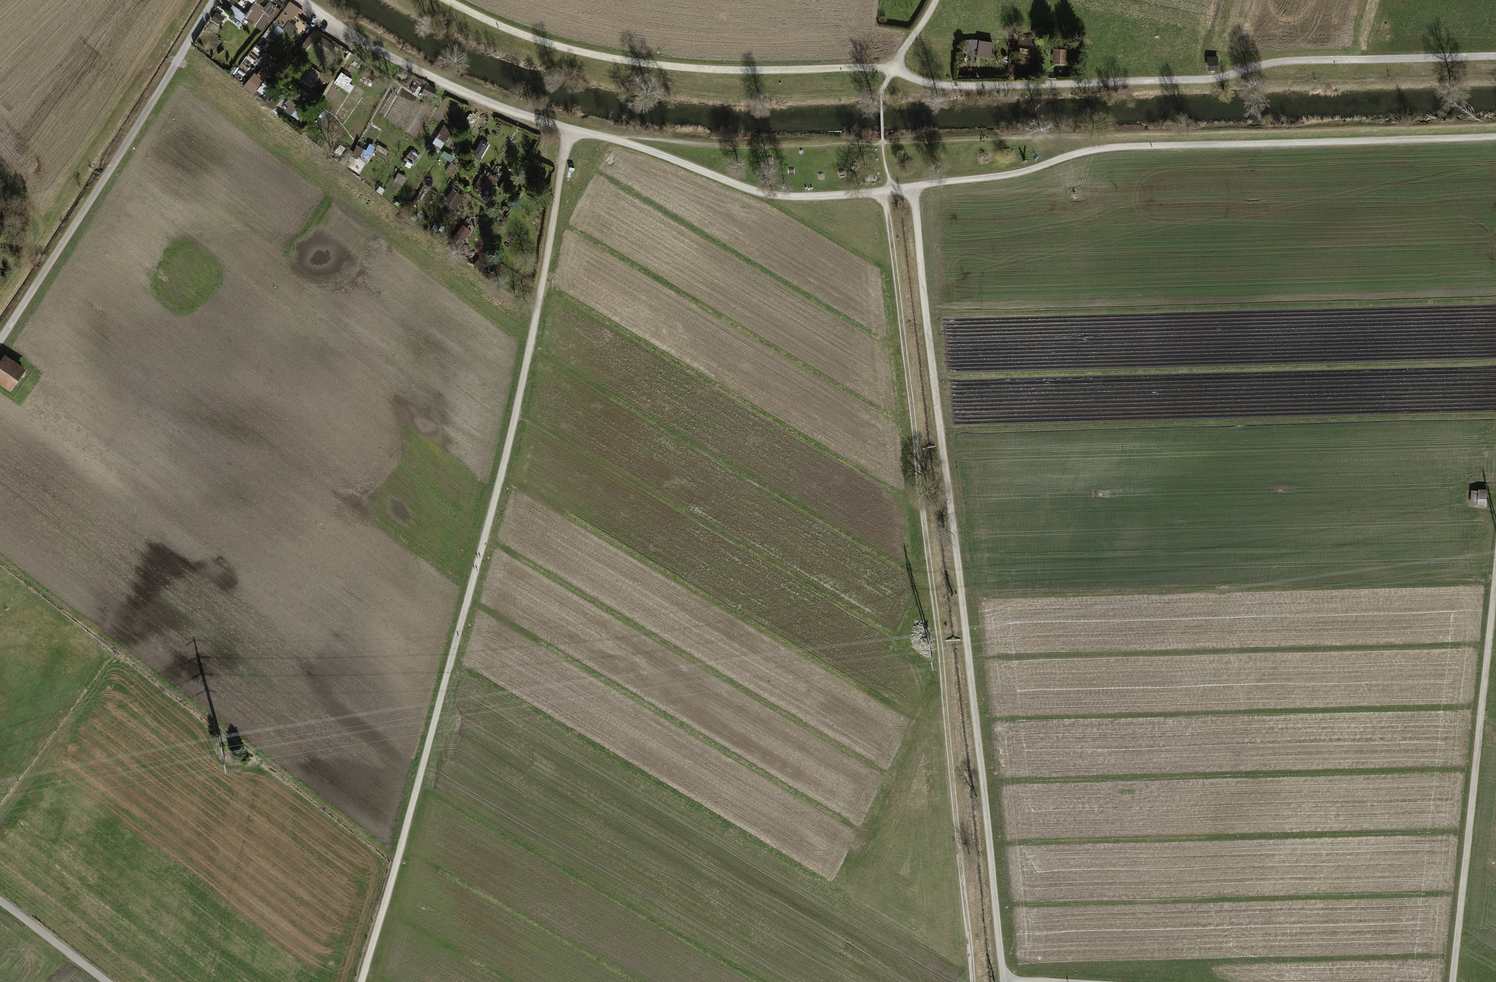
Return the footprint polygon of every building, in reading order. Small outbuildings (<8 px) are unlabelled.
[(280,34),(283,29),(294,36),(300,26),(294,23),(303,8),(290,0),(272,29),(280,34)] [(280,8),(271,2),(267,7),(257,1),(245,17),(265,31),(280,8)] [(1038,39),(1021,36),(1019,50),(1037,52),(1038,39)] [(978,55),(991,58),(994,43),(980,41),(965,41),(966,51),(979,50),(978,55)] [(1078,49),(1054,47),(1052,63),(1076,66),(1078,49)] [(1219,70),(1219,57),(1207,57),(1207,70),(1219,70)] [(259,94),(270,68),(263,65),(259,74),(252,72),(245,88),(259,94)] [(331,99),(345,104),(354,78),(340,73),(331,99)] [(427,82),(423,91),(434,96),(438,87),(427,82)] [(292,98),(285,110),(293,115),(300,104),(292,98)] [(445,124),(433,142),(443,149),(455,130),(445,124)] [(456,188),(446,200),(456,208),(466,197),(456,188)] [(485,268),(489,259),(483,255),(478,264),(485,268)] [(6,354),(0,363),(0,381),(10,388),(25,367),(6,354)] [(1488,489),(1472,490),(1473,507),(1488,506),(1488,489)]
